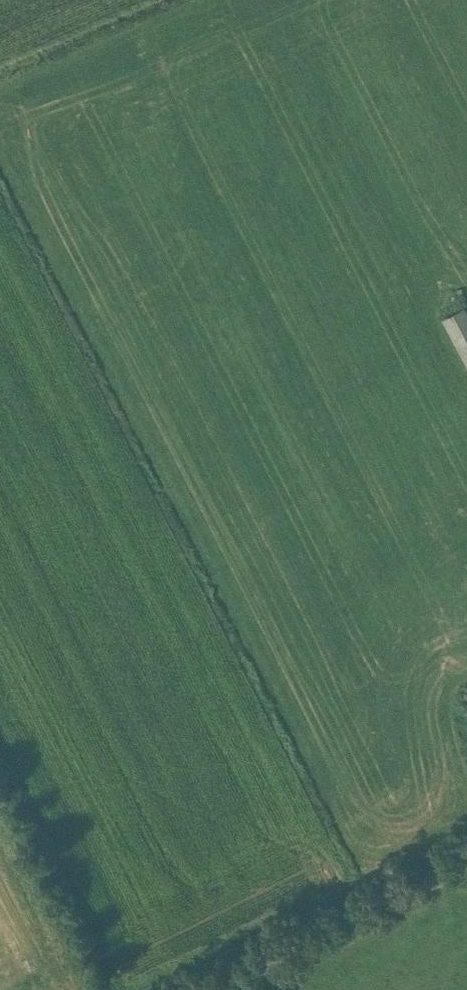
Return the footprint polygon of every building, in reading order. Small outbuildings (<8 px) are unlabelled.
[(445,317),(466,361),(466,306),(445,317)]
